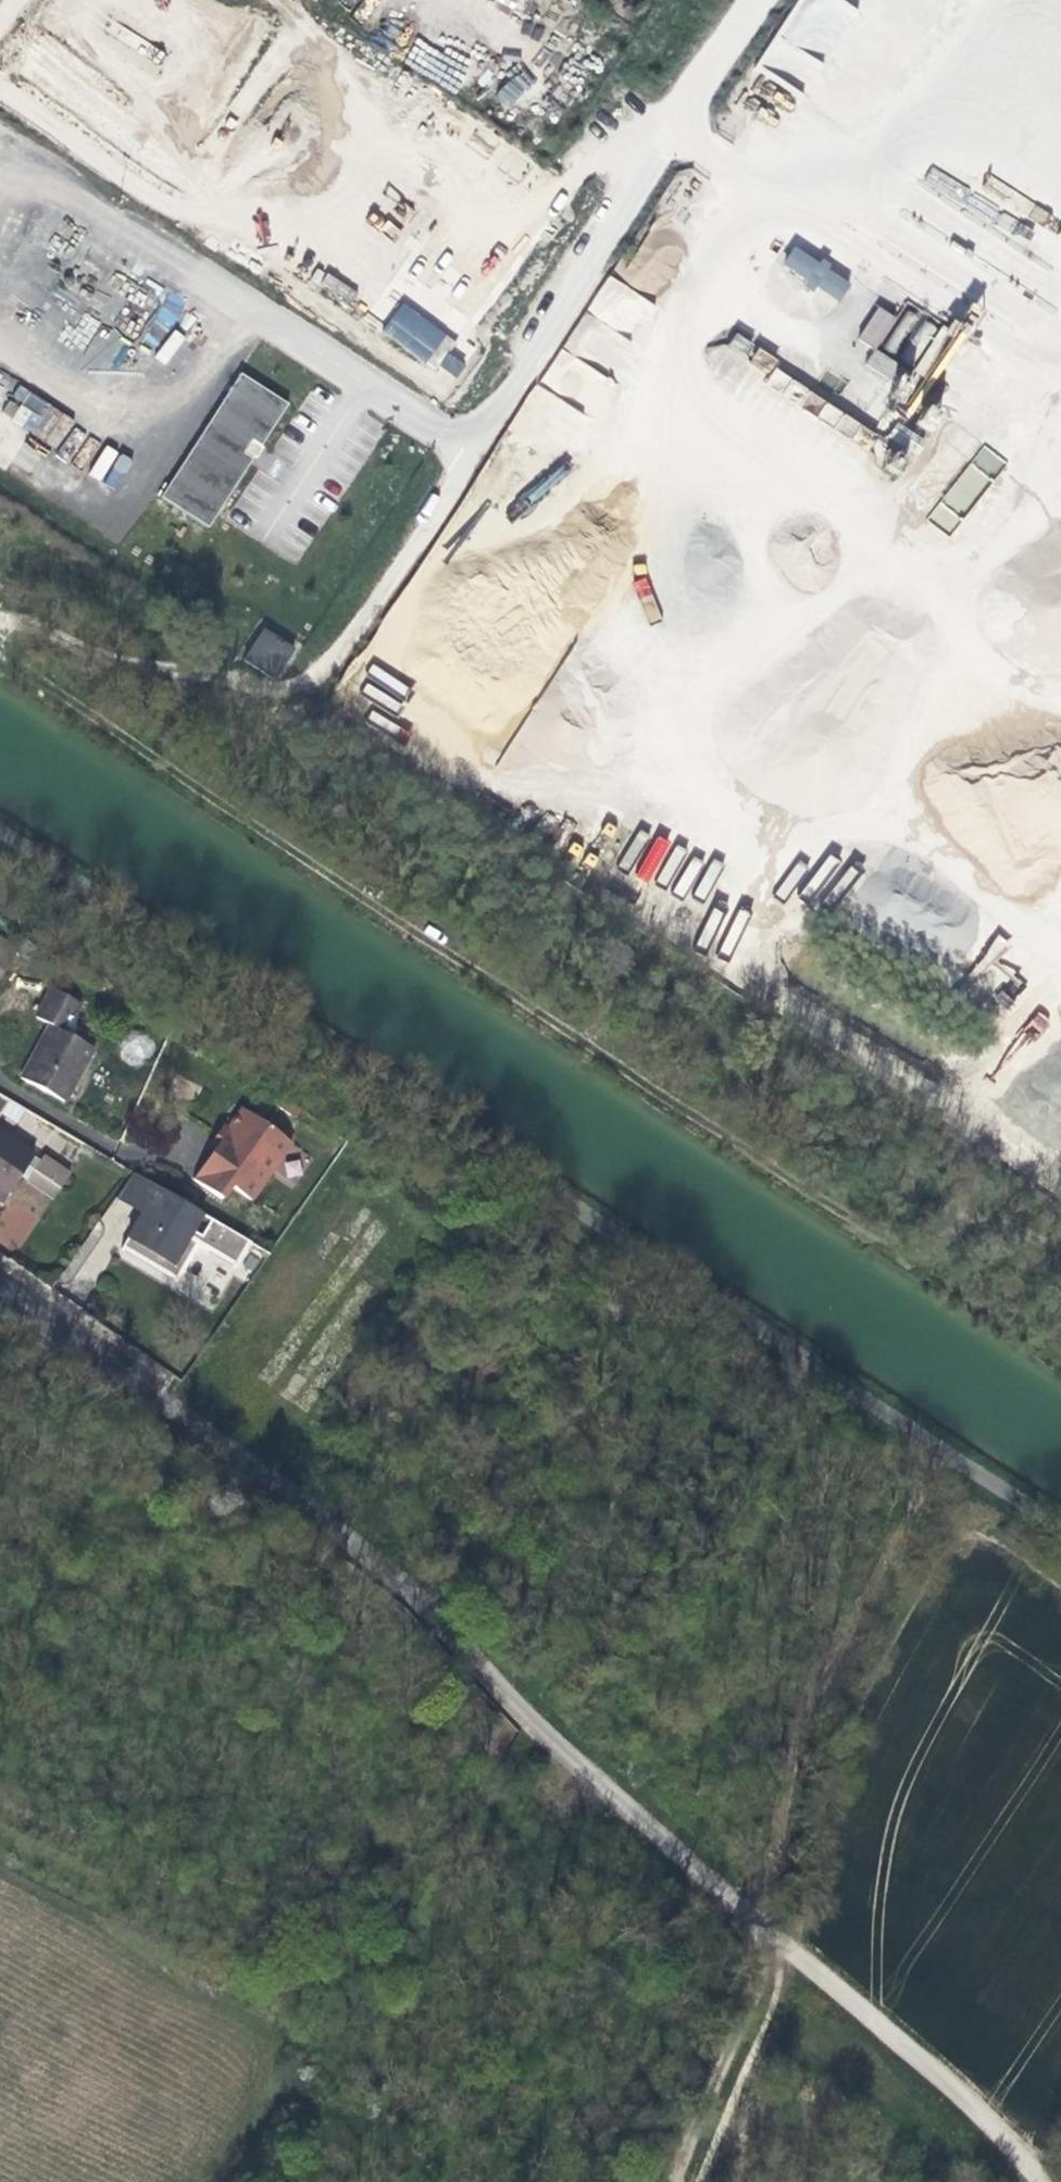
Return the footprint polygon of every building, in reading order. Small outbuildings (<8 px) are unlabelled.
[(839,300),(851,280),(794,245),(782,264),(839,300)] [(404,301),(381,330),(424,363),(447,335),(404,301)] [(876,347),(894,320),(879,309),(860,337),(876,347)] [(285,404),(239,375),(161,496),(212,526),(285,404)] [(966,509),(1000,457),(982,445),(947,497),(966,509)] [(929,517),(951,530),(959,516),(938,503),(929,517)] [(244,661),(278,678),(295,645),(261,628),(244,661)] [(51,988),(36,1017),(50,1025),(34,1054),(21,1078),(64,1101),(94,1048),(64,1032),(81,1004),(51,988)] [(286,1137),(248,1110),(247,1112),(240,1114),(233,1123),(234,1130),(232,1132),(235,1134),(223,1152),(220,1150),(216,1147),(194,1178),(222,1198),(231,1185),(252,1199),(280,1160),(273,1155),(286,1137)] [(215,1136),(211,1143),(216,1147),(220,1150),(223,1152),(235,1134),(232,1132),(223,1125),(215,1136)] [(0,1133),(0,1201),(2,1203),(7,1196),(34,1155),(0,1133)] [(286,1137),(273,1155),(280,1160),(293,1142),(286,1137)] [(70,1174),(43,1155),(33,1170),(60,1188),(70,1174)] [(188,1238),(202,1214),(134,1173),(117,1197),(143,1212),(136,1224),(128,1237),(149,1250),(143,1260),(176,1280),(198,1244),(188,1238)]
